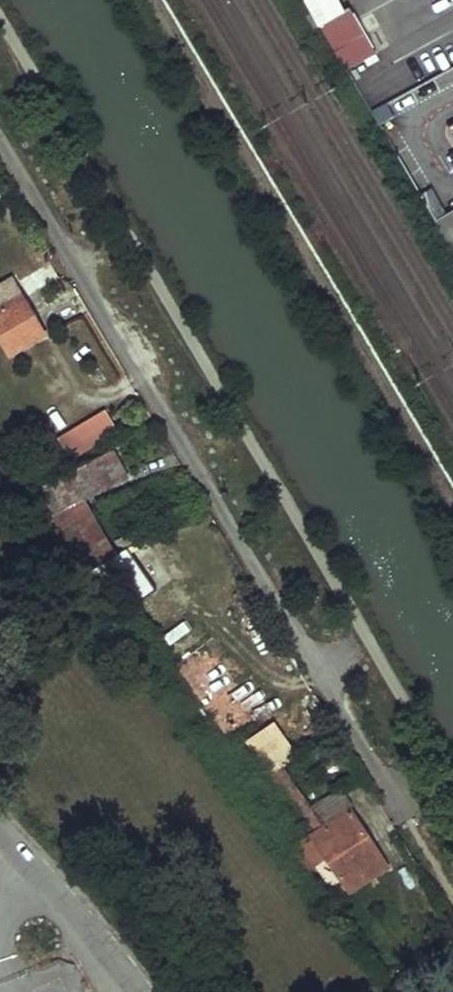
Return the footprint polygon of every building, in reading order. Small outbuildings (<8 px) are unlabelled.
[(306,2),(346,70),(376,53),(351,7),(346,10),(340,0),(309,0),(306,2)] [(452,252),(452,206),(434,216),(452,252)] [(0,288),(0,337),(11,356),(45,336),(13,280),(0,288)] [(73,459),(116,428),(100,405),(57,437),(73,459)] [(113,449),(39,487),(54,515),(83,499),(126,477),(113,449)] [(54,515),(45,519),(70,549),(87,570),(113,555),(115,554),(109,544),(83,499),(54,515)] [(151,522),(109,544),(115,554),(156,532),(151,522)] [(276,761),(264,769),(290,805),(321,849),(349,892),(388,868),(351,809),(326,827),(315,810),(287,772),(285,774),(276,761)] [(326,827),(351,809),(341,793),(315,810),(326,827)]
